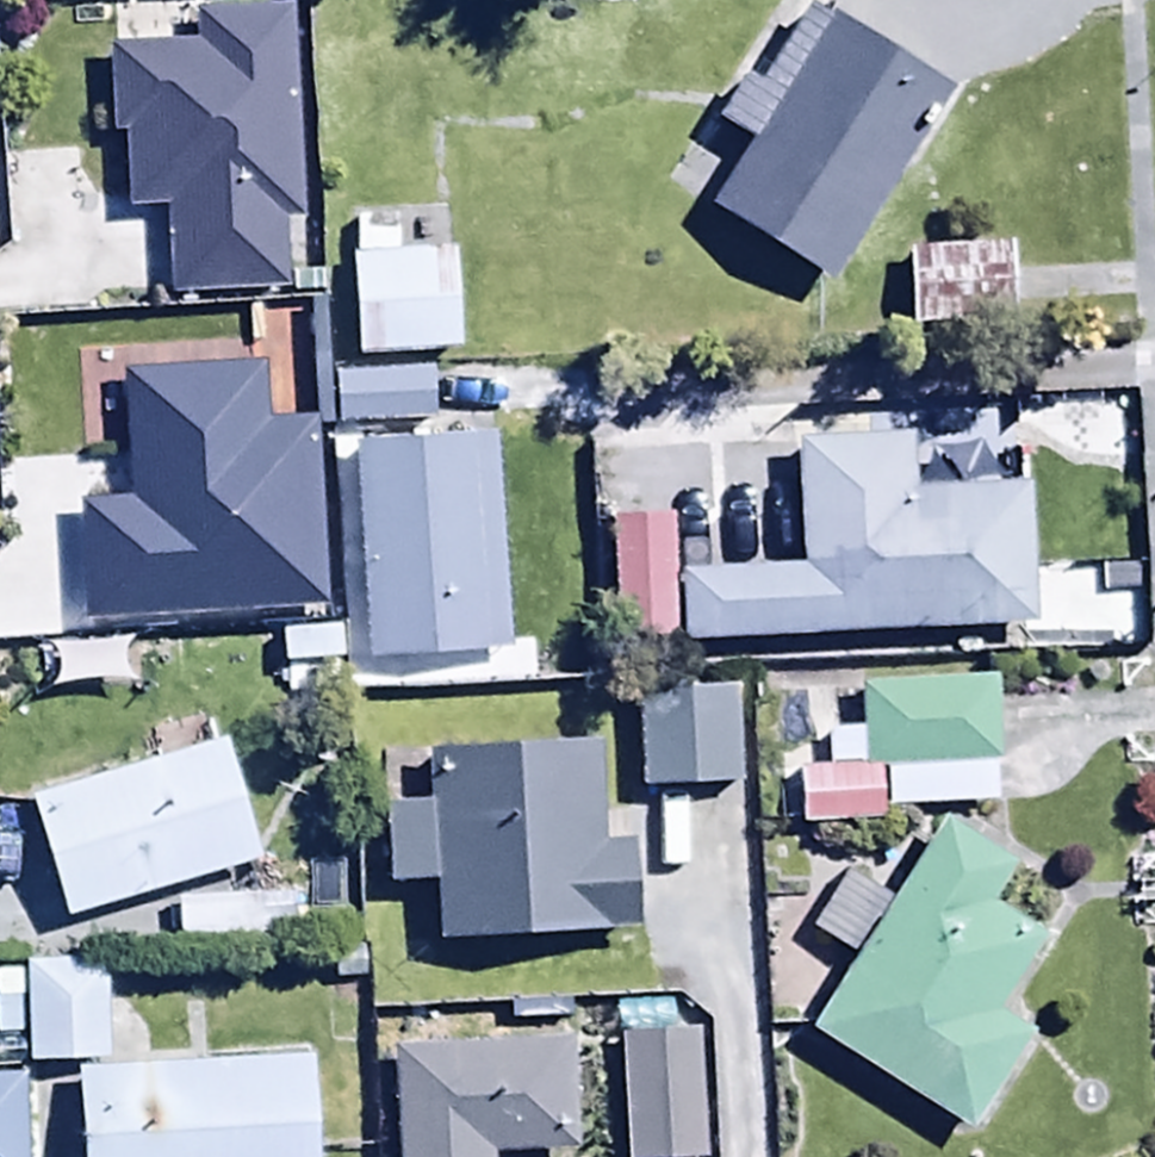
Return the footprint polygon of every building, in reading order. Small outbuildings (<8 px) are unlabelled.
[(820,286),(949,86),(803,0),(750,81),(737,73),(705,122),(742,146),(701,209),(820,286)] [(882,20),(972,20),(972,0),(882,0),(882,20)] [(294,216),(290,1),(97,5),(100,133),(124,133),(126,213),(159,213),(161,293),(280,291),(278,216),(294,216)] [(1007,248),(900,252),(903,329),(1010,325),(1007,248)] [(454,249),(345,254),(350,358),(459,352),(454,249)] [(425,366),(330,372),(333,428),(428,423),(425,366)] [(492,435),(351,442),(361,654),(502,647),(492,435)] [(679,572),(681,641),(1034,631),(1030,485),(904,488),(903,441),(792,444),(795,569),(679,572)] [(670,512),(606,514),(611,637),(675,635),(670,512)] [(156,552),(55,556),(58,621),(158,617),(156,552)] [(29,646),(32,695),(160,687),(157,637),(29,646)] [(996,808),(994,679),(853,682),(853,729),(818,730),(819,777),(794,778),(795,826),(883,824),(882,810),(996,808)] [(625,692),(633,791),(735,783),(727,684),(625,692)] [(222,735),(21,794),(58,920),(259,861),(222,735)] [(594,839),(591,742),(420,747),(421,795),(378,796),(381,879),(425,878),(427,939),(628,933),(626,838),(594,839)] [(810,930),(845,953),(801,1023),(969,1129),(1029,1034),(996,1013),(1044,937),(990,903),(1013,867),(941,822),(893,898),(848,870),(810,930)] [(289,894),(175,893),(175,940),(289,940),(289,894)] [(25,964),(26,973),(0,974),(0,1042),(20,1041),(21,1059),(103,1056),(99,962),(25,964)] [(457,1040),(456,1021),(407,1023),(408,1047),(383,1048),(388,1156),(489,1156),(489,1152),(574,1148),(568,1035),(457,1040)] [(617,1030),(614,1156),(699,1156),(702,1031),(617,1030)] [(71,1067),(73,1156),(313,1156),(308,1055),(71,1067)] [(23,1078),(0,1078),(0,1156),(25,1156),(23,1078)]
